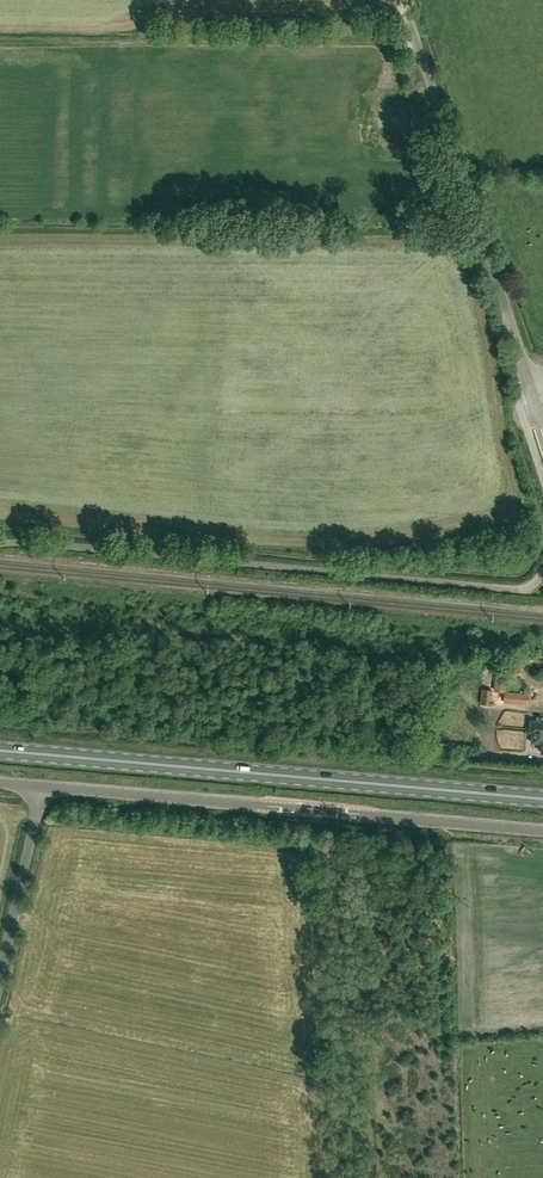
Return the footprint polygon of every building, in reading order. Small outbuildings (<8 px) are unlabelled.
[(158,48),(158,60),(178,61),(178,55),(173,55),(173,48),(158,48)] [(78,55),(78,66),(88,67),(88,56),(78,55)] [(222,121),(234,121),(234,112),(222,112),(222,121)] [(129,154),(128,134),(117,134),(118,154),(129,154)] [(504,693),(507,670),(497,669),(494,691),(504,693)] [(533,683),(532,706),(540,706),(540,683),(533,683)] [(491,705),(493,689),(482,688),(480,704),(491,705)] [(525,702),(526,692),(505,690),(504,700),(525,702)] [(542,718),(542,716),(537,716),(536,720),(530,720),(529,731),(533,732),(532,742),(542,743),(541,752),(542,752),(542,721),(542,718)]
